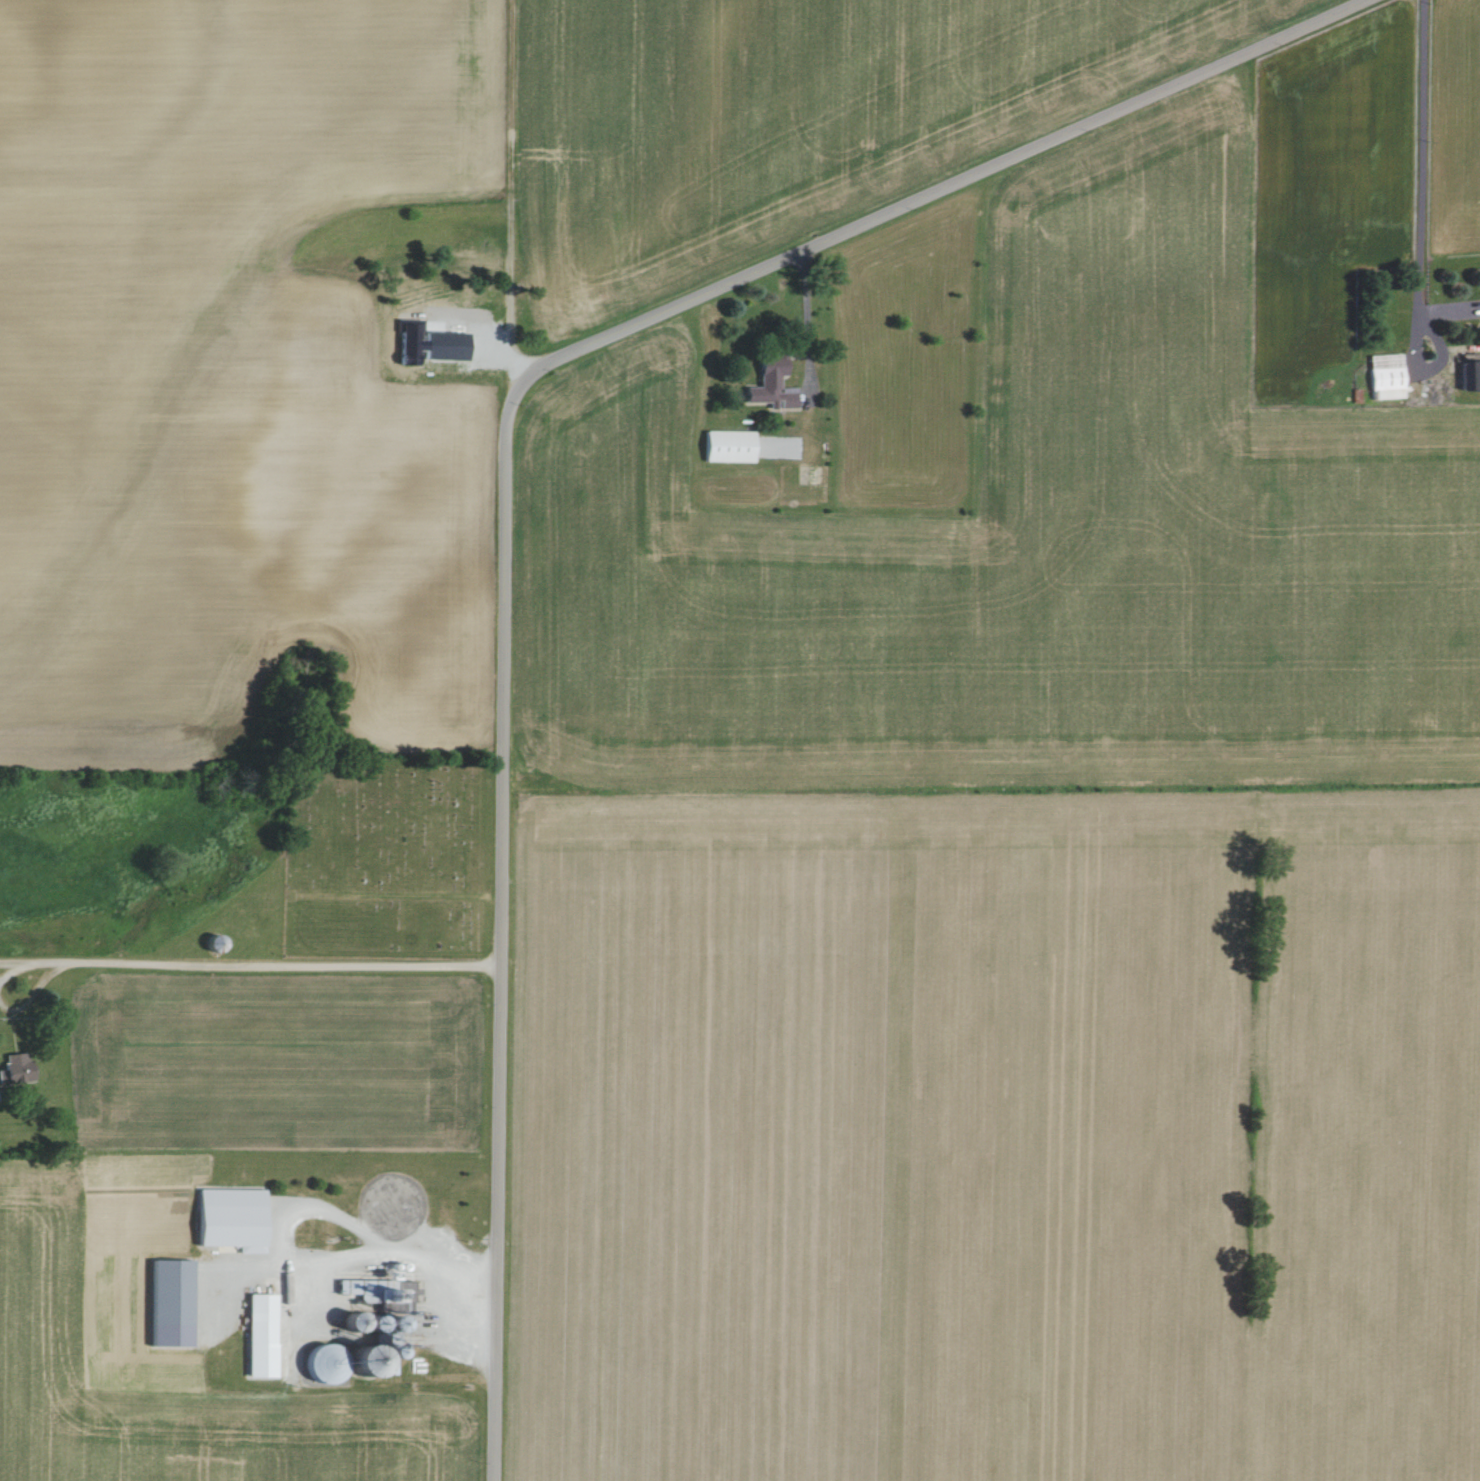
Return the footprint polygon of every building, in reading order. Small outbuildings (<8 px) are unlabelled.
[(1367,354),(1367,390),(1374,390),(1374,399),(1401,398),(1400,354),(1367,354)] [(796,406),(795,387),(778,387),(777,375),(782,375),(781,355),(755,357),(757,386),(741,387),(742,402),(766,401),(767,408),(796,406)] [(1458,359),(1457,389),(1478,390),(1479,359),(1458,359)] [(753,431),(700,430),(700,461),(753,462),(753,431)] [(3,1053),(0,1078),(23,1080),(26,1056),(3,1053)] [(261,1190),(192,1189),(192,1246),(237,1246),(237,1253),(261,1253),(261,1190)] [(401,1303),(401,1310),(406,1310),(405,1302),(415,1302),(414,1281),(389,1281),(389,1272),(376,1272),(376,1280),(334,1280),(334,1292),(353,1292),(353,1303),(401,1303)] [(273,1295),(245,1295),(243,1378),(271,1378),(273,1295)] [(404,1332),(403,1314),(355,1316),(356,1333),(380,1332),(380,1343),(393,1342),(392,1332),(404,1332)] [(388,1348),(327,1347),(327,1345),(308,1344),(307,1380),(356,1382),(356,1372),(364,1372),(364,1360),(377,1361),(376,1374),(388,1375),(388,1348)]
